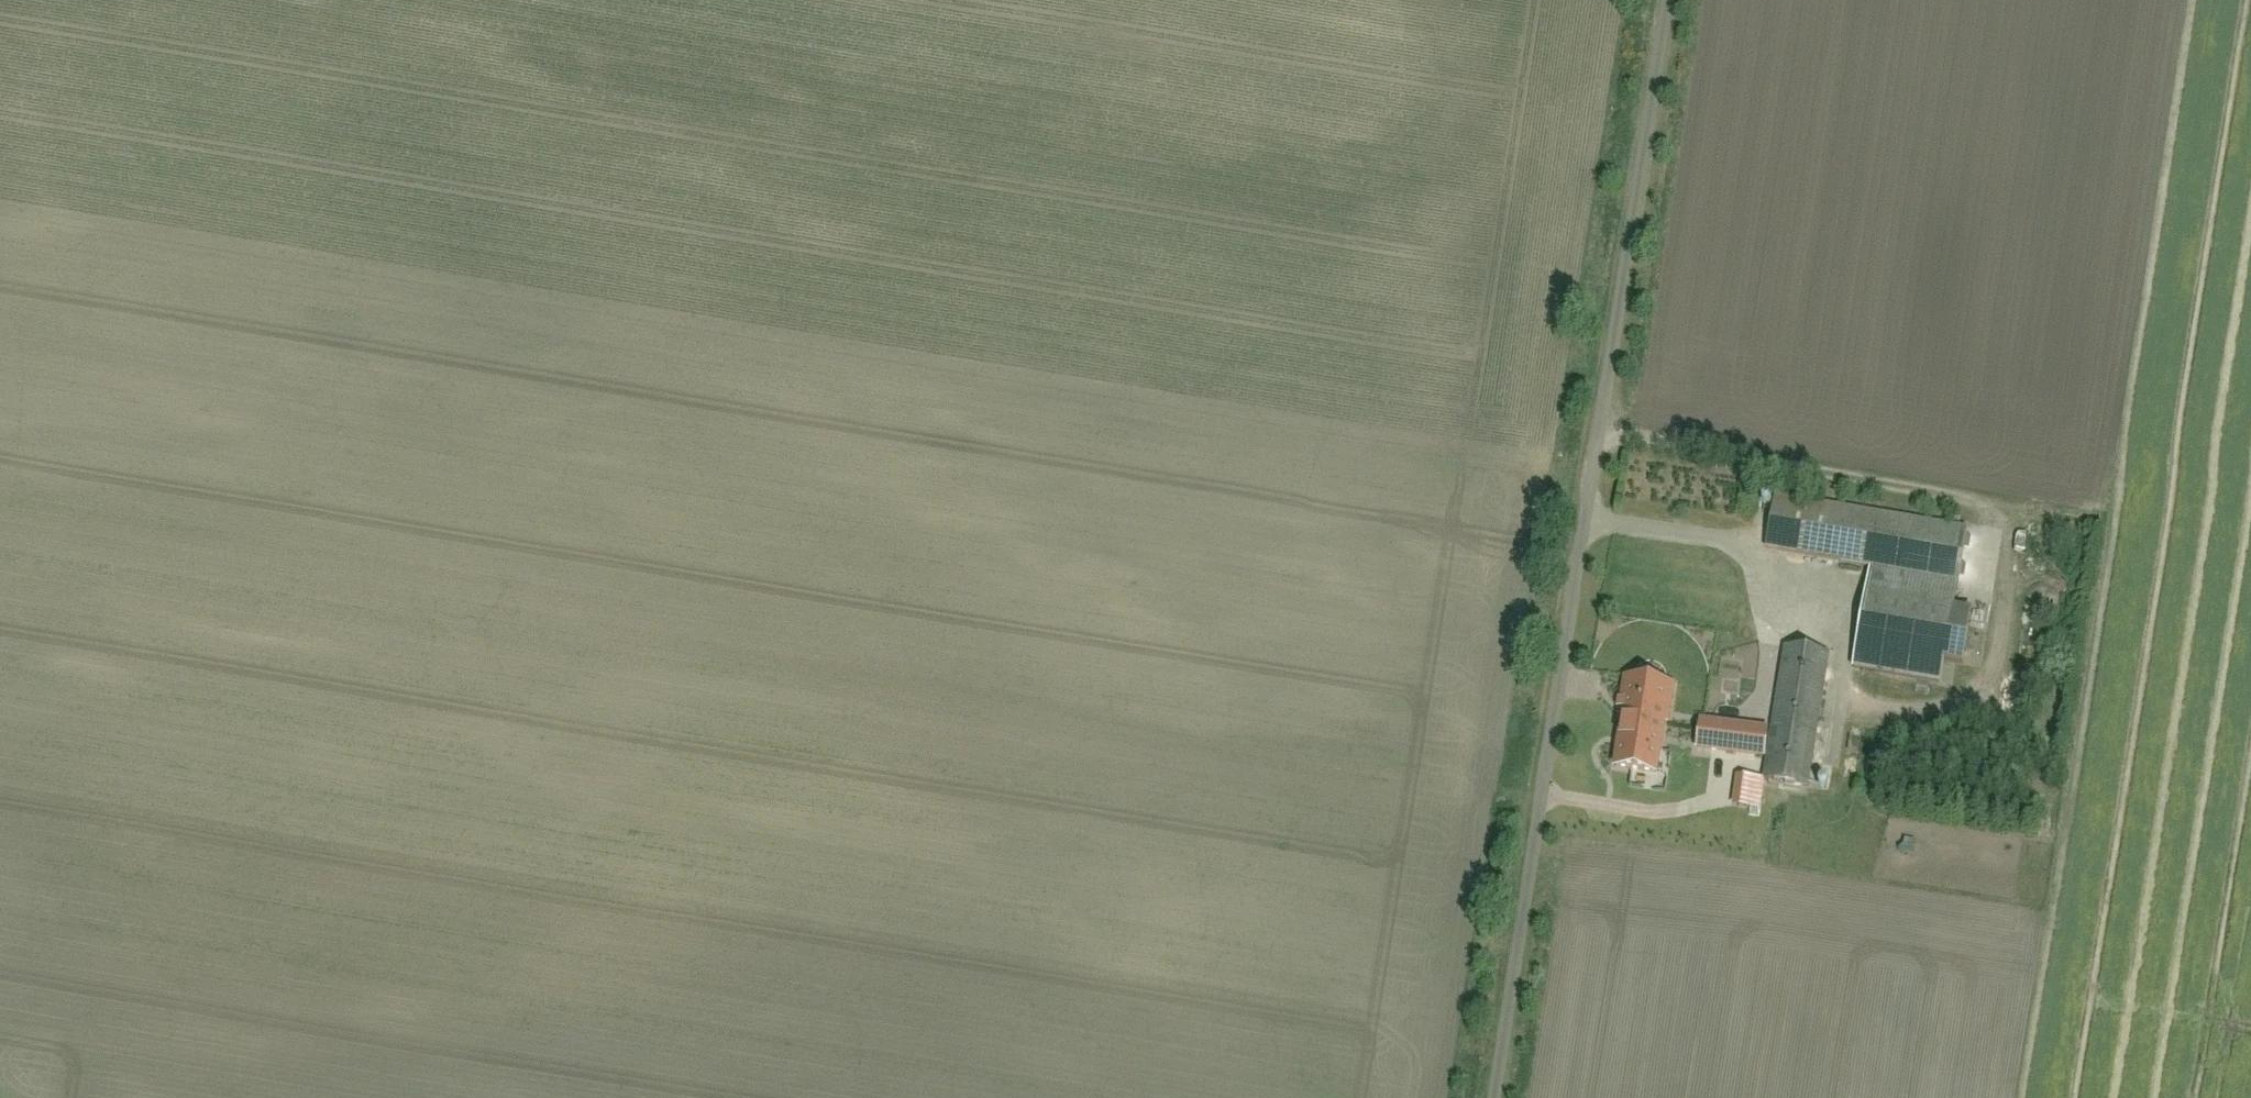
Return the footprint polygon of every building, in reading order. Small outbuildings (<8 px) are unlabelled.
[(1783,495),(1773,553),(1961,586),(1971,527),(1783,495)] [(1876,578),(1858,670),(1950,688),(1968,596),(1876,578)] [(1685,633),(1678,679),(1752,690),(1759,644),(1685,633)] [(1830,660),(1789,653),(1768,777),(1809,784),(1830,660)] [(1768,733),(1708,723),(1701,766),(1761,776),(1768,733)]
